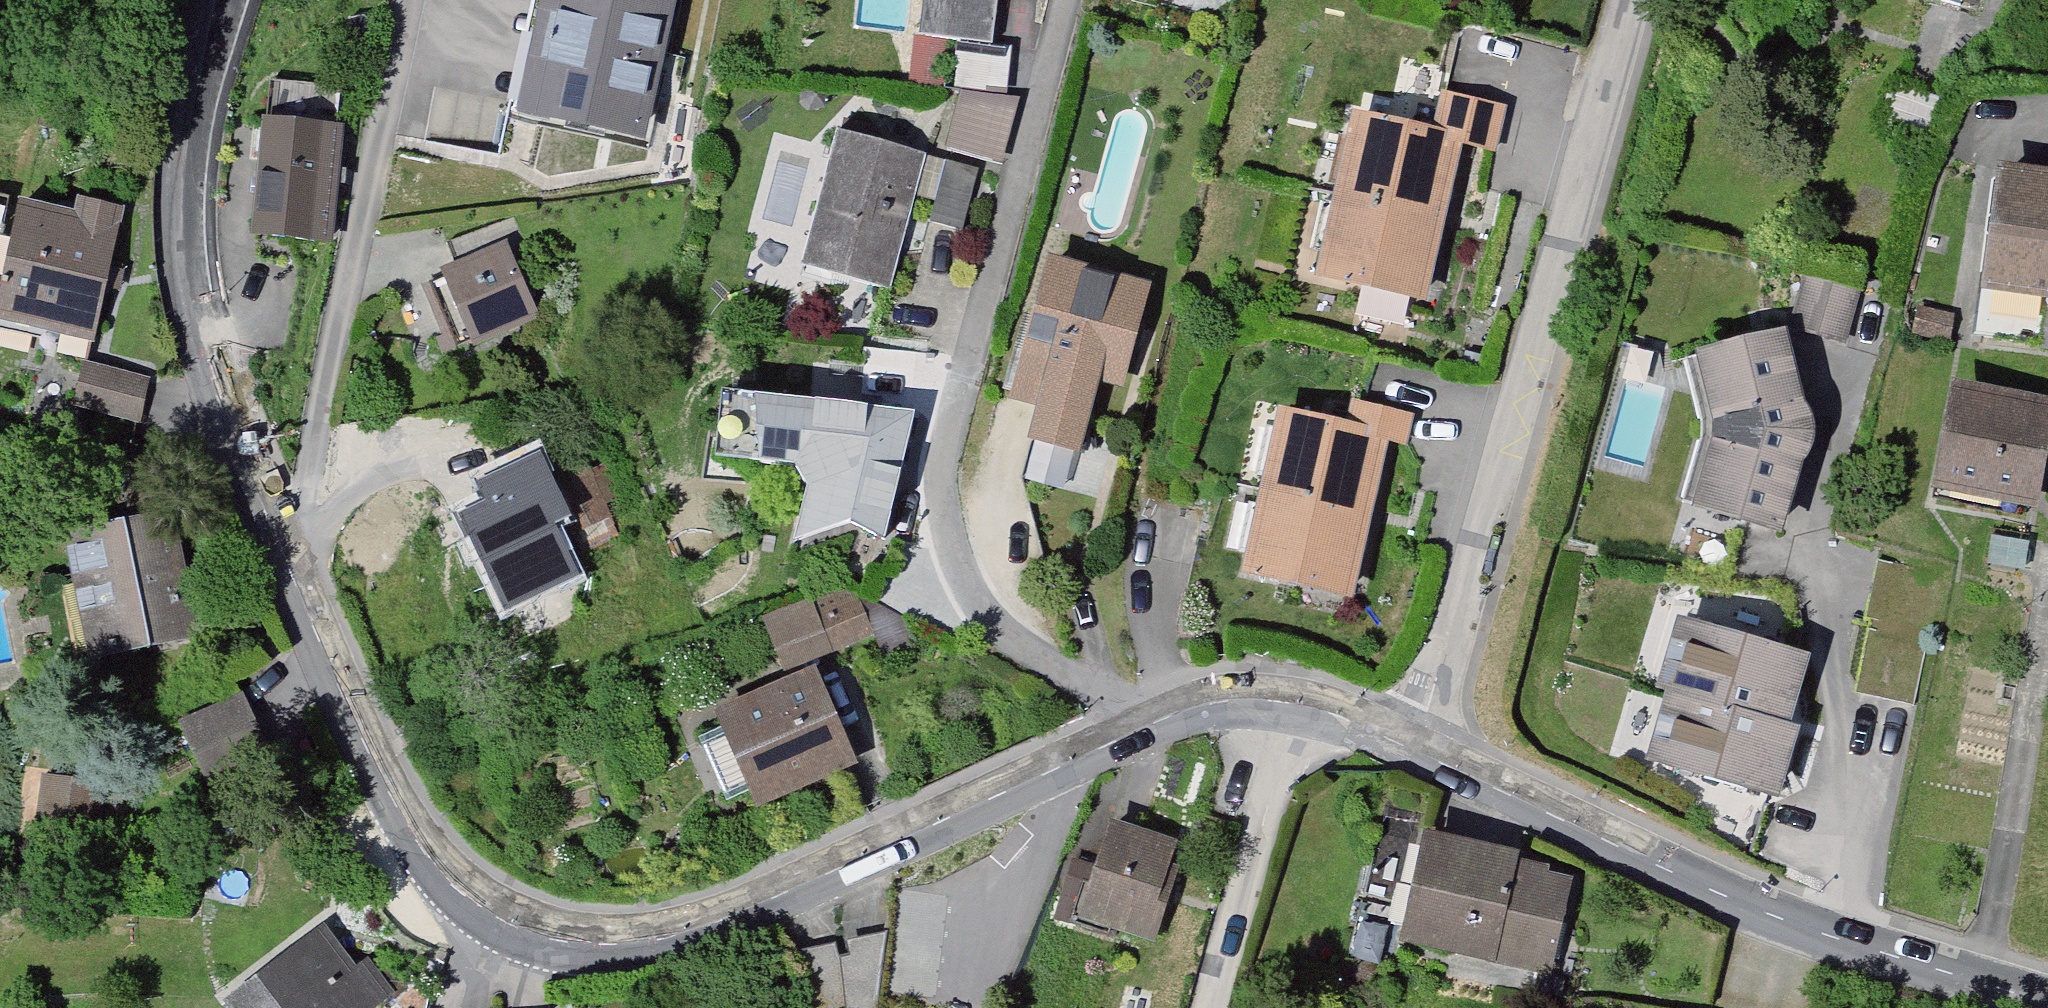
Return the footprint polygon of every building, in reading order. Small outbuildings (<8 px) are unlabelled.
[(512,120),(633,157),(681,0),(548,0),(512,120)] [(929,19),(1035,30),(1038,0),(931,0),(929,19)] [(319,87),(278,85),(277,116),(264,115),(260,236),(337,240),(342,126),(317,125),(319,87)] [(1443,136),(1364,114),(1323,263),(1428,292),(1469,139),(1494,146),(1504,112),(1453,99),(1443,136)] [(1010,121),(962,105),(947,149),(995,166),(1010,121)] [(919,153),(845,134),(813,261),(887,280),(919,153)] [(940,162),(927,217),(966,226),(979,172),(940,162)] [(2010,165),(1988,280),(2047,292),(2047,172),(2010,165)] [(77,217),(24,205),(0,313),(94,334),(122,210),(80,201),(77,217)] [(511,243),(439,273),(470,346),(542,315),(511,243)] [(1162,278),(1061,247),(1015,396),(1046,405),(1036,439),(1083,454),(1104,383),(1127,390),(1162,278)] [(1859,295),(1815,281),(1802,323),(1846,337),(1859,295)] [(1976,291),(1972,314),(2034,325),(2038,302),(1976,291)] [(1787,344),(1698,365),(1717,446),(1696,524),(1782,547),(1810,443),(1787,344)] [(148,385),(94,370),(85,404),(139,419),(148,385)] [(1961,383),(1940,487),(2033,506),(2047,433),(2047,401),(1961,383)] [(919,416),(720,401),(716,472),(797,480),(807,499),(791,559),(878,577),(919,416)] [(1356,436),(1293,420),(1253,574),(1353,600),(1388,462),(1405,466),(1416,424),(1363,410),(1356,436)] [(488,500),(460,514),(507,611),(586,573),(561,522),(573,516),(541,449),(478,480),(488,500)] [(176,512),(78,524),(92,645),(191,633),(176,512)] [(860,595),(783,622),(796,660),(873,633),(860,595)] [(1797,673),(1687,633),(1663,697),(1681,703),(1658,768),(1772,810),(1796,745),(1774,737),(1797,673)] [(849,761),(809,676),(725,717),(765,801),(849,761)] [(250,705),(193,719),(210,785),(267,771),(250,705)] [(101,789),(50,783),(47,819),(97,824),(101,789)] [(1185,833),(1110,808),(1092,860),(1075,854),(1056,909),(1149,940),(1185,833)] [(1507,853),(1437,834),(1410,937),(1547,973),(1572,880),(1504,863),(1507,853)] [(807,1007),(871,1007),(893,1004),(899,926),(797,950),(807,1007)] [(328,937),(237,1003),(240,1007),(379,1007),(328,937)]
